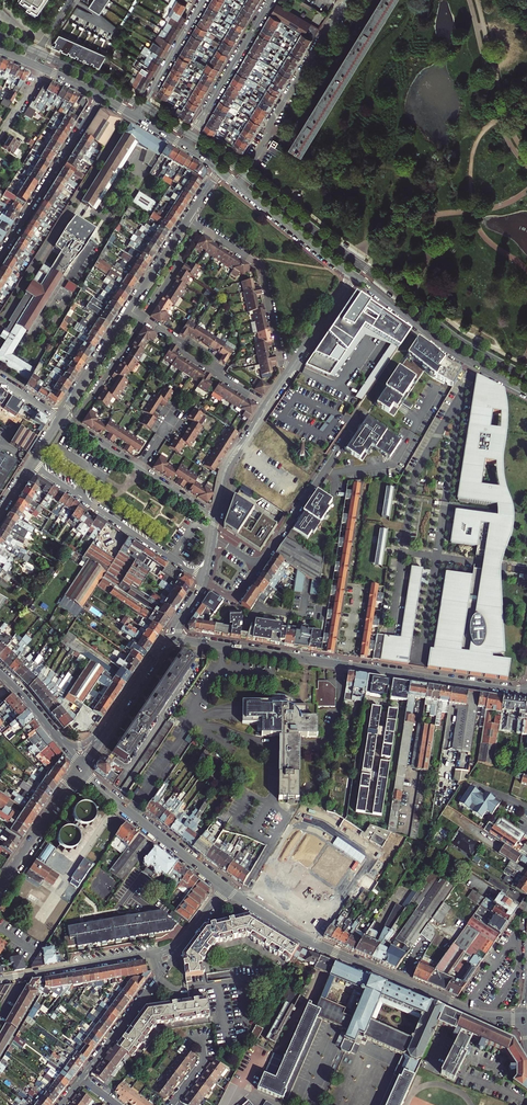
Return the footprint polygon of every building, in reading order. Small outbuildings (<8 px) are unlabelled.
[(24,3),(25,1),(31,5),(27,11),(31,13),(32,11),(39,16),(49,0),(19,0),(24,3)] [(95,0),(92,0),(88,6),(99,13),(104,6),(95,0)] [(184,16),(191,4),(185,0),(176,0),(172,7),(173,8),(184,16)] [(227,3),(225,2),(222,0),(213,0),(212,1),(224,7),(226,8),(227,9),(230,11),(233,6),(231,5),(229,7),(227,6),(229,4),(227,3)] [(391,11),(398,0),(384,0),(381,4),(311,118),(307,124),(296,143),(306,149),(391,11)] [(210,5),(221,12),(224,7),(212,1),(210,5)] [(251,17),(254,12),(244,6),(238,3),(236,1),(234,4),(239,6),(238,9),(241,11),(251,17)] [(254,12),(257,7),(247,2),(244,6),(254,12)] [(306,35),(312,25),(277,4),(271,14),(285,23),(290,25),(292,27),(295,28),(296,29),(306,35)] [(207,10),(221,18),(223,13),(221,12),(210,5),(207,10)] [(186,18),(184,16),(173,8),(170,13),(177,18),(184,23),(186,18)] [(204,15),(222,25),(225,21),(221,18),(207,10),(204,15)] [(249,21),(251,17),(241,11),(238,16),(249,21)] [(179,30),(184,23),(177,18),(170,13),(166,20),(167,21),(169,22),(173,25),(179,30)] [(288,28),(284,25),(285,23),(271,14),(269,19),(282,27),(287,30),(289,32),(292,27),(290,25),(288,28)] [(219,30),(222,25),(204,15),(201,20),(214,27),(217,29),(219,30)] [(236,20),(246,26),(249,21),(238,16),(238,15),(236,20)] [(278,31),(280,32),(282,27),(269,19),(266,24),(276,30),(278,31)] [(215,32),(212,31),(214,27),(201,20),(199,24),(216,35),(219,30),(217,29),(215,32)] [(243,31),(246,26),(236,20),(235,20),(232,25),(243,31)] [(240,36),(243,31),(232,25),(228,22),(226,21),(225,21),(222,25),(224,27),(226,24),(229,25),(232,27),(230,30),(240,36)] [(163,33),(165,30),(155,24),(153,27),(163,33)] [(216,36),(216,35),(199,24),(196,29),(209,37),(211,33),(216,36)] [(273,35),(276,30),(266,24),(263,29),(273,35)] [(168,32),(175,37),(179,30),(173,25),(168,32)] [(237,40),(240,36),(230,30),(227,29),(224,27),(222,25),(219,30),(224,32),(237,40)] [(211,44),(214,40),(209,37),(196,29),(193,34),(211,44)] [(275,36),(273,35),(263,29),(260,33),(273,41),(275,36)] [(313,39),(306,35),(296,29),(295,32),(295,33),(300,37),(300,38),(310,44),(313,39)] [(160,36),(171,43),(175,37),(168,32),(165,30),(163,33),(160,36)] [(235,45),(237,40),(224,32),(221,37),(224,39),(235,45)] [(307,49),(310,44),(300,38),(294,34),(292,38),(290,37),(292,33),(289,32),(287,36),(289,38),(297,43),(307,49)] [(273,47),(276,43),(273,41),(260,33),(258,38),(268,44),(273,47)] [(59,34),(51,46),(59,49),(60,48),(67,37),(59,34)] [(206,48),(208,49),(211,44),(193,34),(190,39),(203,46),(206,48)] [(167,50),(171,43),(160,36),(158,35),(154,42),(167,50)] [(62,49),(61,50),(67,53),(68,51),(75,41),(67,37),(60,48),(62,49)] [(270,49),(267,47),(268,44),(258,38),(255,43),(265,49),(268,51),(269,51),(270,49)] [(188,43),(201,51),(203,46),(190,39),(188,43)] [(232,50),(235,45),(224,39),(222,44),(232,50)] [(70,52),(69,54),(75,56),(76,55),(83,44),(75,41),(68,51),(70,52)] [(163,57),(167,50),(154,42),(152,41),(148,48),(152,50),(156,53),(163,57)] [(203,58),(205,54),(203,52),(201,51),(188,43),(185,48),(199,56),(203,58)] [(262,54),(265,49),(255,43),(252,48),(262,54)] [(304,54),(307,49),(297,43),(294,47),(304,54)] [(78,55),(77,57),(83,60),(84,58),(91,48),(83,44),(76,55),(78,55)] [(229,55),(232,50),(222,44),(219,49),(229,55)] [(301,58),(304,54),(294,47),(293,50),(289,47),(288,50),(291,52),(301,58)] [(86,59),(85,61),(90,63),(92,62),(98,51),(91,48),(84,58),(86,59)] [(197,60),(199,56),(185,48),(183,52),(193,58),(196,60),(197,60)] [(226,60),(229,55),(219,49),(217,51),(212,48),(210,51),(216,54),(226,60)] [(260,59),(262,54),(252,48),(249,53),(260,59)] [(93,62),(93,64),(99,67),(106,55),(98,51),(92,62),(93,62)] [(192,60),(193,58),(183,52),(181,55),(195,64),(197,60),(196,60),(195,61),(192,60)] [(299,63),(301,58),(291,52),(288,57),(299,63)] [(151,59),(159,64),(163,57),(156,53),(151,59)] [(246,57),(257,63),(260,59),(249,53),(246,57)] [(224,64),(226,60),(216,54),(213,58),(224,64)] [(195,67),(196,64),(195,64),(181,55),(178,60),(193,69),(196,70),(197,68),(195,67)] [(217,76),(221,69),(211,63),(205,60),(203,58),(199,56),(197,60),(195,64),(196,64),(197,65),(198,66),(207,70),(217,76)] [(244,62),(254,68),(257,63),(246,57),(244,62)] [(296,68),(299,63),(288,57),(285,61),(296,68)] [(145,65),(155,71),(159,64),(151,59),(149,58),(145,65)] [(221,69),(224,64),(213,58),(211,63),(221,69)] [(190,74),(193,69),(178,60),(175,65),(190,73),(190,74)] [(293,72),(296,68),(285,61),(284,64),(279,61),(278,63),(283,66),(293,72)] [(151,78),(155,71),(145,65),(139,62),(135,69),(136,69),(140,72),(151,78)] [(241,67),(251,73),(254,68),(244,62),(241,67)] [(1,76),(7,79),(12,66),(7,64),(1,76)] [(189,75),(190,73),(175,65),(172,70),(185,77),(186,78),(188,74),(189,75)] [(9,85),(10,85),(18,69),(12,66),(7,79),(6,80),(10,82),(9,85)] [(290,77),(293,72),(283,66),(280,71),(290,77)] [(238,72),(248,78),(251,73),(241,67),(238,72)] [(259,77),(260,75),(255,72),(256,70),(254,68),(251,73),(259,77)] [(16,85),(17,85),(23,71),(18,69),(10,85),(12,86),(13,83),(16,85)] [(214,81),(217,76),(207,70),(205,73),(200,69),(198,72),(214,81)] [(183,81),(185,77),(172,70),(169,74),(183,82),(186,84),(187,85),(188,83),(187,82),(186,83),(183,81)] [(211,86),(214,81),(198,72),(196,70),(194,74),(193,75),(211,86)] [(16,96),(19,91),(28,76),(28,73),(23,71),(17,85),(16,85),(14,87),(11,94),(16,96)] [(287,82),(290,77),(280,71),(277,75),(287,82)] [(135,79),(147,86),(151,78),(140,72),(135,79)] [(250,82),(247,80),(248,78),(238,72),(235,76),(249,84),(250,82)] [(284,86),(287,82),(277,75),(271,72),(270,74),(273,76),(271,78),(274,80),(284,86)] [(180,87),(183,82),(169,74),(167,79),(177,85),(180,87)] [(208,90),(211,86),(193,75),(190,80),(194,82),(208,90)] [(248,91),(251,86),(249,84),(235,76),(233,81),(248,90),(248,91)] [(143,93),(147,86),(135,79),(132,85),(136,88),(143,93)] [(180,90),(175,88),(177,85),(167,79),(164,84),(174,90),(179,93),(180,91),(179,91),(180,90)] [(268,83),(267,85),(262,83),(264,81),(261,79),(258,84),(261,85),(268,90),(278,96),(281,91),(271,85),(268,83)] [(281,91),(284,86),(274,80),(271,85),(281,91)] [(31,102),(37,106),(51,83),(46,81),(43,82),(31,102)] [(245,95),(248,90),(233,81),(230,86),(245,95)] [(205,95),(208,90),(194,82),(193,85),(189,82),(188,83),(187,85),(189,86),(193,88),(205,95)] [(43,108),(48,100),(56,86),(51,83),(37,106),(35,109),(40,112),(43,108)] [(161,89),(171,95),(174,90),(164,84),(161,89)] [(48,111),(51,106),(62,88),(56,86),(48,100),(51,102),(46,110),(48,111)] [(246,98),(244,96),(245,95),(230,86),(227,91),(243,100),(244,101),(247,103),(250,98),(247,96),(246,98)] [(55,105),(58,106),(68,91),(62,88),(51,106),(53,108),(55,105)] [(203,100),(205,95),(193,88),(191,91),(185,88),(184,90),(189,92),(203,100)] [(175,105),(176,103),(177,102),(172,100),(174,97),(171,95),(161,89),(158,94),(175,105)] [(276,100),(278,96),(268,90),(265,94),(276,100)] [(59,115),(60,115),(73,93),(68,91),(58,106),(56,110),(55,112),(56,113),(59,115)] [(242,103),(243,100),(227,91),(224,96),(238,104),(239,101),(242,103)] [(200,105),(203,100),(189,92),(186,97),(190,99),(200,105)] [(3,99),(11,104),(16,96),(11,94),(11,93),(10,96),(6,94),(5,94),(4,96),(2,95),(1,98),(3,99)] [(65,119),(69,112),(79,96),(73,93),(60,115),(65,119)] [(273,105),(276,100),(265,94),(262,99),(273,105)] [(239,107),(240,105),(238,104),(224,96),(221,100),(236,109),(239,111),(241,112),(244,107),(242,106),(241,108),(239,107)] [(270,110),(273,105),(262,99),(260,98),(258,97),(255,101),(256,102),(260,104),(270,110)] [(0,104),(8,109),(11,104),(3,99),(0,104)] [(197,110),(200,105),(190,99),(187,104),(197,110)] [(233,114),(236,109),(221,100),(219,105),(229,111),(233,114)] [(34,111),(35,109),(37,106),(31,102),(28,107),(34,111)] [(194,116),(197,110),(187,104),(184,110),(194,116)] [(267,115),(270,110),(260,104),(257,108),(267,115)] [(216,110),(226,116),(229,111),(219,105),(216,110)] [(24,115),(30,119),(35,111),(34,111),(28,107),(24,115)] [(190,121),(194,116),(184,110),(179,107),(177,110),(173,108),(172,110),(190,121)] [(264,119),(267,115),(257,108),(254,113),(264,119)] [(103,148),(121,119),(103,109),(99,110),(83,136),(92,142),(101,147),(103,148)] [(228,121),(230,118),(226,116),(216,110),(213,115),(223,121),(230,125),(233,126),(236,122),(233,120),(232,123),(228,121)] [(258,129),(261,124),(251,118),(248,116),(244,114),(241,112),(239,117),(241,118),(245,121),(248,123),(258,129)] [(261,124),(264,119),(254,113),(251,118),(261,124)] [(74,124),(71,122),(68,120),(65,119),(60,115),(59,115),(57,118),(54,116),(53,115),(52,117),(71,129),(74,124)] [(210,119),(221,125),(223,121),(213,115),(210,119)] [(68,134),(71,129),(52,117),(50,119),(54,121),(55,122),(54,123),(59,126),(58,127),(68,134)] [(221,132),(224,127),(221,125),(210,119),(208,124),(218,130),(221,132)] [(65,138),(68,134),(58,127),(52,124),(49,122),(46,126),(52,130),(55,132),(65,138)] [(255,133),(258,129),(248,123),(245,127),(255,133)] [(205,129),(215,135),(218,130),(208,124),(205,129)] [(157,161),(166,146),(130,125),(97,176),(81,202),(91,208),(133,141),(137,143),(135,146),(147,151),(147,150),(155,154),(148,165),(152,168),(154,166),(157,161)] [(250,143),(253,138),(242,132),(240,130),(236,128),(233,126),(230,131),(233,133),(236,135),(240,137),(250,143)] [(253,138),(255,133),(245,127),(242,132),(253,138)] [(62,143),(65,138),(55,132),(52,137),(62,143)] [(59,148),(62,143),(52,137),(49,135),(47,133),(46,133),(45,135),(48,136),(46,139),(59,148)] [(91,144),(92,142),(83,136),(80,141),(97,152),(99,149),(91,144)] [(247,147),(250,143),(240,137),(237,141),(247,147)] [(3,147),(15,155),(21,146),(9,138),(3,147)] [(31,150),(34,145),(36,143),(29,138),(27,142),(31,144),(29,148),(31,150)] [(56,152),(59,148),(46,139),(45,139),(43,144),(56,152)] [(97,152),(80,141),(77,146),(92,155),(94,156),(94,157),(97,152)] [(95,211),(135,146),(137,143),(133,141),(91,208),(95,211)] [(244,152),(247,147),(237,141),(234,146),(244,152)] [(53,157),(56,152),(43,144),(41,147),(40,148),(53,157)] [(289,164),(293,158),(276,147),(271,144),(267,150),(289,164)] [(51,162),(53,157),(40,148),(38,147),(34,145),(31,150),(51,162)] [(90,158),(92,155),(77,146),(74,151),(84,156),(85,155),(89,157),(90,158)] [(165,159),(166,160),(172,150),(166,146),(157,161),(160,163),(163,158),(165,159)] [(48,166),(51,162),(31,150),(28,154),(30,155),(48,166)] [(155,154),(147,150),(147,151),(143,163),(148,165),(155,154)] [(173,181),(176,176),(187,158),(178,153),(172,150),(166,160),(161,168),(161,171),(157,178),(157,179),(169,187),(169,186),(173,181)] [(91,161),(87,159),(84,156),(74,151),(71,155),(88,166),(91,167),(94,162),(91,161)] [(45,171),(48,166),(30,155),(27,160),(28,160),(45,171)] [(87,168),(88,166),(71,155),(68,160),(78,166),(79,164),(84,167),(84,166),(87,168)] [(181,178),(183,176),(192,161),(187,158),(176,176),(181,179),(181,178)] [(18,170),(2,160),(0,162),(0,163),(12,170),(17,172),(18,170)] [(42,175),(45,171),(28,160),(25,165),(26,166),(42,175)] [(81,172),(83,169),(78,166),(68,160),(65,165),(79,173),(80,171),(81,172)] [(191,178),(200,184),(207,173),(206,169),(204,168),(199,176),(197,175),(202,167),(192,161),(183,176),(184,177),(187,178),(188,179),(190,179),(191,178)] [(85,176),(82,175),(79,173),(65,165),(62,169),(76,177),(77,178),(82,181),(85,176)] [(39,180),(42,175),(26,166),(25,168),(28,169),(26,172),(39,180)] [(149,174),(154,177),(159,169),(157,168),(154,166),(152,168),(149,174)] [(73,182),(76,177),(62,169),(59,174),(73,182)] [(36,185),(39,180),(26,172),(23,171),(21,175),(23,177),(36,185)] [(77,184),(73,182),(59,174),(56,179),(70,187),(72,184),(75,185),(73,189),(76,191),(79,186),(77,184)] [(193,194),(197,189),(187,183),(185,182),(182,180),(181,179),(176,176),(173,181),(175,182),(182,187),(184,188),(193,194)] [(33,190),(36,185),(23,177),(20,181),(33,190)] [(197,189),(200,184),(191,178),(190,179),(187,183),(197,189)] [(73,189),(70,187),(56,179),(53,184),(73,195),(76,191),(73,189)] [(508,192),(521,186),(518,180),(505,185),(508,192)] [(30,194),(33,190),(20,181),(17,186),(30,194)] [(72,197),(73,195),(53,184),(50,188),(65,197),(66,197),(67,195),(72,197)] [(27,199),(30,194),(17,186),(14,191),(15,192),(27,199)] [(187,204),(190,199),(174,189),(172,187),(169,186),(169,187),(166,191),(167,192),(187,204)] [(190,199),(193,194),(184,188),(183,190),(180,188),(176,186),(175,187),(174,189),(190,199)] [(64,199),(65,197),(50,188),(47,193),(57,199),(59,197),(62,199),(63,198),(64,199)] [(24,204),(27,199),(15,192),(14,191),(11,195),(24,204)] [(21,209),(24,204),(11,195),(7,193),(5,192),(4,193),(2,196),(2,197),(7,200),(21,209)] [(134,199),(143,205),(147,198),(138,192),(134,199)] [(184,209),(187,204),(167,192),(166,194),(170,196),(168,199),(184,209)] [(64,203),(61,201),(57,199),(47,193),(44,198),(54,204),(58,206),(62,208),(64,209),(67,205),(64,203)] [(181,214),(184,209),(168,199),(163,196),(160,200),(163,202),(166,204),(168,206),(181,214)] [(41,202),(51,208),(54,204),(44,198),(41,202)] [(157,205),(158,205),(147,198),(143,205),(143,206),(153,212),(154,210),(157,205)] [(143,206),(143,205),(134,199),(132,203),(141,209),(143,206)] [(18,214),(21,209),(7,200),(4,205),(18,214)] [(512,209),(520,206),(518,201),(510,204),(512,209)] [(53,212),(54,210),(51,208),(41,202),(38,207),(53,216),(54,213),(53,212)] [(15,219),(18,214),(4,205),(1,210),(15,219)] [(502,214),(510,210),(508,205),(500,208),(502,214)] [(153,212),(143,206),(141,209),(151,215),(153,212)] [(178,218),(181,214),(168,206),(167,208),(165,206),(163,209),(165,210),(178,218)] [(50,220),(53,216),(38,207),(35,212),(44,217),(50,220)] [(74,213),(82,218),(87,212),(79,207),(74,213)] [(124,215),(132,220),(137,213),(128,207),(124,215)] [(15,219),(1,210),(0,210),(0,216),(12,223),(15,219)] [(175,223),(178,218),(165,210),(164,212),(162,211),(160,213),(165,217),(175,223)] [(43,219),(44,217),(35,212),(33,217),(47,225),(48,222),(43,219)] [(168,233),(172,228),(157,218),(151,215),(149,219),(153,222),(151,225),(157,228),(158,226),(168,233)] [(172,228),(175,223),(165,217),(164,219),(159,215),(158,216),(157,218),(172,228)] [(12,223),(0,216),(0,224),(8,230),(12,223)] [(50,227),(47,225),(33,217),(30,221),(44,230),(45,228),(51,231),(52,228),(50,227)] [(440,227),(450,226),(450,218),(440,219),(440,227)] [(49,233),(44,230),(30,221),(27,226),(41,234),(43,236),(46,238),(49,233)] [(164,240),(168,233),(158,226),(157,228),(151,225),(147,222),(144,227),(164,240)] [(39,237),(41,234),(27,226),(24,230),(37,238),(38,236),(39,237)] [(150,239),(160,245),(164,240),(144,227),(143,227),(140,230),(145,233),(151,237),(150,239)] [(86,241),(87,241),(91,235),(79,228),(75,234),(76,234),(68,245),(79,252),(86,241)] [(35,243),(38,239),(37,238),(24,230),(21,235),(35,243)] [(147,244),(157,251),(160,245),(150,239),(144,235),(137,231),(134,236),(138,239),(139,237),(148,243),(147,244)] [(32,248),(35,243),(21,235),(18,240),(32,248)] [(154,256),(157,251),(147,244),(138,239),(134,236),(132,239),(132,240),(144,248),(144,249),(154,256)] [(202,250),(205,252),(211,243),(202,237),(194,250),(200,254),(202,250)] [(30,251),(32,248),(18,240),(15,244),(35,256),(36,255),(30,251)] [(144,249),(144,248),(132,240),(131,241),(144,249)] [(150,261),(154,256),(144,249),(131,241),(128,245),(133,248),(141,253),(140,255),(150,261)] [(205,252),(214,258),(221,249),(211,243),(205,252)] [(34,258),(35,256),(15,244),(12,249),(27,258),(29,255),(34,258)] [(76,259),(75,258),(79,252),(68,245),(64,252),(64,251),(60,257),(72,265),(76,259)] [(146,267),(150,261),(140,255),(136,252),(135,254),(133,253),(126,249),(125,251),(120,248),(119,250),(128,255),(130,256),(146,267)] [(32,261),(27,258),(12,249),(9,254),(24,262),(26,264),(29,265),(32,261)] [(214,258),(224,264),(230,255),(221,249),(214,258)] [(22,265),(24,262),(9,254),(6,258),(21,267),(22,265)] [(143,273),(146,267),(130,256),(127,261),(125,260),(126,259),(121,255),(119,258),(122,260),(128,263),(143,273)] [(224,264),(233,270),(239,261),(230,255),(224,264)] [(482,267),(490,263),(486,257),(479,261),(482,267)] [(21,272),(19,270),(21,267),(6,258),(3,263),(23,275),(24,273),(21,272)] [(130,292),(136,283),(122,274),(115,270),(102,261),(98,259),(97,260),(95,263),(92,268),(94,269),(107,277),(130,292)] [(239,274),(242,276),(248,266),(239,261),(233,270),(231,274),(237,278),(239,274)] [(139,278),(143,273),(128,263),(126,266),(120,262),(119,264),(119,265),(120,265),(139,278)] [(22,277),(23,275),(3,263),(0,268),(15,276),(17,273),(19,275),(22,277)] [(122,274),(124,272),(118,268),(120,265),(119,265),(115,270),(122,274)] [(136,283),(139,278),(120,265),(118,268),(124,272),(122,274),(136,283)] [(190,277),(194,280),(200,271),(191,265),(188,269),(183,266),(180,271),(190,277)] [(28,332),(47,301),(61,278),(42,266),(25,293),(8,321),(10,322),(5,332),(9,334),(0,349),(0,363),(29,381),(35,370),(11,355),(26,331),(28,332)] [(16,280),(17,278),(15,276),(0,268),(0,274),(15,284),(17,285),(18,283),(17,282),(17,281),(16,280)] [(176,281),(184,286),(190,277),(180,271),(174,280),(176,281)] [(7,286),(10,282),(14,285),(15,284),(0,274),(0,281),(7,286)] [(127,298),(130,292),(107,277),(103,283),(107,286),(127,298)] [(243,293),(259,290),(258,285),(253,286),(252,280),(241,283),(243,293)] [(5,289),(7,286),(0,281),(0,288),(9,294),(10,292),(8,291),(5,289)] [(170,290),(180,297),(186,288),(184,286),(176,281),(170,290)] [(123,304),(127,298),(107,286),(103,291),(105,292),(123,304)] [(172,305),(174,306),(180,297),(170,290),(164,300),(172,305)] [(245,303),(256,301),(255,296),(260,295),(259,290),(243,293),(245,303)] [(120,309),(123,304),(105,292),(103,294),(105,295),(107,297),(106,300),(109,302),(120,309)] [(409,331),(353,293),(306,362),(335,375),(372,339),(390,345),(355,397),(361,401),(409,331)] [(116,314),(120,309),(109,302),(108,304),(102,300),(102,301),(99,299),(97,302),(116,314)] [(156,308),(166,314),(172,305),(164,300),(162,299),(156,308)] [(113,320),(116,314),(97,302),(95,300),(94,301),(92,303),(102,310),(104,310),(102,313),(113,320)] [(252,312),(264,309),(263,305),(257,306),(256,301),(245,303),(247,313),(252,312)] [(104,310),(102,310),(92,303),(91,306),(102,313),(104,310)] [(108,327),(113,320),(102,313),(91,306),(88,304),(85,309),(99,318),(98,320),(108,327)] [(169,316),(166,314),(156,308),(150,317),(159,323),(161,320),(165,322),(169,316)] [(254,323),(266,320),(264,309),(252,312),(254,323)] [(104,332),(108,327),(98,320),(89,314),(87,318),(89,319),(87,321),(104,332)] [(257,334),(268,331),(266,320),(254,323),(257,334)] [(101,338),(104,332),(87,321),(86,323),(89,325),(88,327),(86,326),(85,328),(101,338)] [(187,334),(190,336),(196,327),(187,322),(179,335),(184,339),(187,334)] [(97,344),(101,338),(85,328),(83,330),(77,326),(74,324),(72,328),(83,335),(97,344)] [(148,339),(153,342),(156,336),(143,327),(138,336),(146,342),(148,339)] [(200,342),(206,332),(197,327),(196,327),(190,336),(200,342)] [(259,345),(271,342),(268,331),(257,334),(259,345)] [(200,342),(209,348),(216,339),(206,332),(200,342)] [(93,350),(97,344),(83,335),(79,341),(93,350)] [(133,347),(141,352),(147,343),(146,342),(138,336),(132,346),(133,347)] [(209,348),(218,354),(224,345),(225,344),(216,339),(209,348)] [(434,351),(419,340),(418,341),(408,356),(426,371),(436,379),(452,387),(457,380),(462,369),(445,360),(434,351)] [(90,355),(93,350),(79,341),(76,346),(90,355)] [(257,356),(267,353),(266,348),(272,347),(271,342),(259,345),(255,346),(257,356)] [(87,360),(90,355),(76,346),(72,344),(69,349),(87,360)] [(219,361),(225,365),(233,351),(224,345),(218,354),(222,357),(219,361)] [(163,359),(172,365),(178,356),(174,354),(177,349),(172,346),(166,355),(163,359)] [(84,365),(87,360),(69,349),(67,347),(64,352),(69,356),(84,365)] [(127,356),(137,363),(143,353),(141,352),(133,347),(127,356)] [(259,366),(275,362),(274,357),(268,358),(267,353),(257,356),(259,366)] [(80,370),(84,365),(69,356),(66,361),(80,370)] [(129,371),(131,372),(137,363),(127,356),(121,365),(129,371)] [(171,366),(180,372),(187,362),(178,356),(172,365),(171,366)] [(406,400),(426,371),(408,356),(376,405),(395,417),(403,404),(412,410),(414,406),(406,400)] [(77,375),(80,370),(66,361),(61,357),(57,363),(60,365),(61,365),(77,375)] [(25,387),(37,394),(43,384),(44,384),(35,378),(36,376),(37,376),(40,373),(39,372),(38,371),(43,363),(40,361),(35,370),(29,381),(25,387)] [(180,372),(190,378),(196,368),(187,362),(180,372)] [(261,376),(272,373),(270,368),(276,367),(275,362),(259,366),(261,376)] [(113,374),(123,380),(129,371),(121,365),(119,364),(113,374)] [(74,380),(77,375),(61,365),(60,368),(62,370),(61,372),(74,380)] [(70,386),(74,380),(61,372),(57,370),(55,368),(53,371),(54,372),(62,377),(61,380),(70,386)] [(190,378),(199,384),(206,374),(196,368),(190,378)] [(66,392),(70,386),(61,380),(53,374),(50,373),(48,376),(57,382),(56,385),(58,386),(66,392)] [(128,383),(123,380),(113,374),(112,376),(117,380),(126,385),(128,383)] [(202,397),(204,397),(211,385),(207,382),(210,377),(206,374),(199,384),(194,392),(202,397)] [(113,386),(122,392),(126,385),(117,380),(112,376),(111,377),(116,381),(113,386)] [(502,438),(502,435),(503,431),(500,430),(490,429),(492,413),(500,414),(504,414),(503,412),(503,409),(503,405),(502,402),(502,400),(501,397),(501,395),(500,392),(500,391),(500,389),(495,387),(490,387),(490,384),(476,377),(466,441),(457,501),(497,507),(509,509),(508,507),(508,505),(508,504),(507,503),(507,502),(506,500),(505,498),(505,496),(504,495),(503,493),(503,490),(499,489),(481,486),(485,462),(496,464),(499,464),(499,461),(499,459),(499,456),(500,453),(500,450),(501,446),(501,442),(502,438)] [(263,396),(269,387),(256,379),(252,385),(256,387),(254,390),(263,396)] [(63,397),(66,392),(58,386),(56,385),(54,387),(45,381),(44,384),(43,384),(51,390),(63,397)] [(220,402),(222,399),(229,389),(219,383),(211,396),(220,402)] [(37,394),(45,399),(51,390),(43,384),(37,394)] [(112,397),(116,400),(122,392),(113,386),(109,391),(104,387),(101,393),(111,399),(112,397)] [(155,401),(164,405),(172,393),(164,388),(157,397),(155,401)] [(232,405),(238,395),(229,389),(222,399),(232,405)] [(505,486),(504,480),(503,477),(503,472),(502,461),(503,457),(503,451),(505,441),(507,422),(507,415),(506,408),(506,404),(505,400),(503,391),(500,389),(500,391),(500,392),(501,395),(501,397),(502,400),(502,402),(503,405),(503,409),(503,412),(504,414),(500,414),(500,421),(500,430),(503,431),(502,435),(502,438),(501,442),(501,446),(500,450),(500,453),(499,456),(499,459),(499,461),(499,464),(496,464),(496,471),(496,474),(497,480),(498,484),(499,489),(503,490),(503,493),(504,495),(505,496),(505,498),(506,500),(507,502),(507,503),(508,504),(508,505),(508,507),(509,509),(513,509),(513,508),(512,504),(507,493),(506,490),(505,486)] [(58,404),(63,397),(51,390),(45,399),(54,405),(58,404)] [(96,401),(105,407),(111,399),(101,393),(96,401)] [(164,405),(165,406),(170,398),(173,394),(172,393),(164,405)] [(241,410),(247,401),(238,395),(232,405),(241,411),(241,410)] [(11,397),(4,409),(16,416),(17,414),(23,405),(11,397)] [(145,407),(149,410),(155,401),(151,398),(145,407)] [(149,410),(154,413),(160,404),(162,405),(163,406),(164,405),(155,401),(149,410)] [(242,416),(247,420),(256,407),(247,401),(241,410),(245,412),(242,416)] [(46,423),(45,419),(23,405),(17,414),(20,417),(24,411),(32,416),(30,420),(43,428),(46,423)] [(153,414),(154,413),(149,410),(145,407),(142,411),(146,414),(142,420),(151,425),(152,426),(158,417),(156,415),(153,414)] [(106,436),(107,437),(113,427),(107,423),(106,425),(97,419),(96,420),(93,418),(95,415),(89,411),(83,421),(101,433),(103,430),(108,433),(106,436)] [(185,444),(189,446),(201,429),(202,428),(197,425),(203,415),(196,411),(194,413),(188,420),(190,421),(192,422),(180,441),(175,438),(169,447),(179,454),(185,444)] [(401,442),(366,419),(345,450),(362,462),(372,447),(390,459),(401,442)] [(148,429),(151,425),(142,420),(140,424),(148,429)] [(99,435),(101,433),(83,421),(81,423),(91,429),(99,435)] [(115,438),(118,439),(124,430),(115,424),(113,427),(107,437),(113,441),(115,438)] [(229,448),(232,444),(238,434),(228,427),(219,441),(229,448)] [(9,444),(27,454),(36,439),(19,428),(15,434),(9,444)] [(189,446),(190,447),(201,429),(189,446)] [(124,446),(125,447),(132,436),(124,430),(118,439),(125,444),(124,446)] [(133,449),(135,450),(141,441),(132,436),(125,447),(132,450),(133,449)] [(135,450),(138,452),(144,443),(141,441),(135,450)] [(213,472),(225,453),(229,448),(219,441),(204,466),(213,472)] [(161,475),(167,478),(174,469),(168,465),(167,465),(164,463),(166,459),(161,455),(152,469),(161,475)] [(0,456),(0,488),(15,465),(0,456)] [(195,480),(197,477),(180,467),(178,468),(195,480)] [(197,498),(207,503),(212,494),(209,492),(212,488),(206,484),(204,488),(194,482),(197,478),(197,477),(195,480),(178,468),(177,471),(174,469),(167,478),(171,481),(174,476),(179,479),(176,484),(183,488),(186,483),(191,487),(188,492),(197,498)] [(46,495),(51,487),(35,477),(31,477),(27,484),(36,489),(37,486),(42,489),(41,492),(46,495)] [(352,494),(359,495),(361,485),(360,485),(361,481),(354,482),(352,492),(346,491),(346,495),(352,496),(352,494)] [(46,495),(41,492),(36,489),(27,484),(24,489),(43,500),(46,495)] [(241,491),(250,496),(253,491),(244,485),(241,491)] [(52,501),(57,504),(63,495),(51,487),(46,495),(43,500),(39,506),(42,507),(45,509),(47,505),(48,505),(49,504),(52,501)] [(39,506),(43,500),(24,489),(21,494),(39,506)] [(382,518),(390,519),(394,492),(386,491),(382,518)] [(333,502),(318,492),(304,512),(292,530),(300,535),(307,539),(312,533),(314,534),(327,515),(330,510),(328,509),(333,502)] [(42,507),(39,506),(21,494),(17,500),(38,513),(42,507)] [(350,508),(357,509),(358,499),(359,495),(352,494),(352,496),(346,495),(345,500),(351,501),(350,508)] [(58,514),(69,499),(63,495),(57,504),(51,513),(53,514),(54,512),(58,514)] [(278,523),(232,495),(225,527),(261,552),(278,523)] [(58,518),(61,520),(73,502),(69,499),(58,514),(59,515),(58,518)] [(38,513),(17,500),(14,505),(31,515),(35,518),(38,513)] [(66,523),(76,509),(78,505),(73,502),(61,520),(60,522),(63,523),(64,522),(66,523)] [(29,520),(31,515),(14,505),(11,509),(29,520)] [(501,572),(502,568),(503,562),(506,551),(510,538),(512,534),(513,530),(513,522),(514,516),(513,509),(509,509),(497,507),(497,510),(497,512),(497,513),(497,517),(510,519),(509,524),(509,526),(509,528),(509,530),(508,531),(507,534),(507,536),(506,540),(505,543),(503,548),(501,552),(485,550),(486,547),(477,546),(477,548),(476,556),(484,558),(482,570),(474,569),(473,575),(481,576),(481,578),(497,581),(498,601),(500,625),(501,645),(501,655),(505,655),(501,578),(501,572)] [(348,518),(355,519),(357,509),(350,508),(349,516),(343,515),(342,519),(348,520),(348,518)] [(29,520),(11,509),(8,514),(26,524),(29,520)] [(66,523),(73,528),(83,513),(76,509),(66,523)] [(507,534),(508,531),(509,530),(509,528),(509,526),(509,524),(510,519),(497,517),(485,516),(456,511),(453,525),(456,526),(455,530),(453,530),(450,544),(477,548),(477,546),(486,547),(485,550),(501,552),(503,548),(505,543),(506,540),(507,536),(507,534)] [(71,531),(76,535),(88,517),(83,513),(73,528),(71,531)] [(26,524),(8,514),(4,519),(27,533),(31,535),(35,529),(26,524)] [(87,531),(94,521),(88,517),(76,535),(76,536),(78,537),(80,535),(83,537),(87,531)] [(94,540),(106,523),(96,517),(94,521),(87,531),(91,533),(89,537),(94,540)] [(346,532),(353,533),(354,523),(355,523),(355,519),(348,518),(348,520),(342,519),(341,524),(347,525),(346,532)] [(27,533),(4,519),(0,526),(17,536),(23,539),(27,533)] [(0,526),(0,527),(0,533),(16,542),(23,545),(24,543),(16,538),(17,536),(0,526)] [(320,584),(324,560),(310,553),(296,544),(298,539),(300,535),(292,530),(286,539),(275,555),(289,565),(295,569),(297,570),(305,575),(305,576),(312,580),(320,584)] [(375,562),(383,564),(388,531),(380,530),(375,562)] [(344,542),(351,543),(353,533),(346,532),(345,540),(339,539),(338,544),(344,544),(344,542)] [(0,533),(0,541),(19,551),(21,548),(15,545),(16,542),(0,533)] [(124,555),(129,548),(133,541),(127,538),(119,551),(124,555)] [(19,551),(0,541),(0,548),(10,554),(11,552),(23,558),(26,553),(26,552),(21,548),(19,551)] [(135,562),(144,549),(133,541),(129,548),(124,555),(135,562)] [(342,556),(349,557),(351,547),(352,543),(351,543),(344,542),(344,544),(338,544),(338,545),(338,548),(344,548),(342,556)] [(137,589),(149,571),(146,569),(144,568),(140,566),(135,562),(124,555),(119,551),(114,559),(91,544),(82,557),(88,560),(63,596),(64,597),(58,606),(76,618),(82,609),(96,587),(102,578),(114,586),(125,593),(131,585),(137,589)] [(15,557),(10,554),(0,548),(0,557),(7,561),(9,558),(13,560),(15,557)] [(152,562),(155,556),(144,549),(135,562),(140,566),(146,558),(148,559),(146,563),(146,564),(144,568),(146,569),(151,561),(152,562)] [(22,560),(23,558),(11,552),(10,554),(15,557),(22,560)] [(287,569),(289,565),(275,555),(271,560),(281,567),(282,566),(285,568),(284,569),(286,570),(287,569)] [(162,570),(167,564),(155,556),(152,562),(150,565),(146,569),(149,571),(156,576),(159,573),(160,571),(161,569),(162,570)] [(341,566),(347,567),(349,557),(342,556),(341,556),(340,559),(342,559),(341,564),(335,563),(335,567),(340,568),(341,566)] [(11,563),(7,561),(0,557),(0,569),(1,569),(5,573),(10,565),(11,563)] [(282,566),(281,567),(271,560),(268,565),(278,572),(278,571),(279,572),(282,573),(283,572),(284,573),(284,574),(287,577),(291,572),(287,569),(286,570),(284,569),(285,568),(282,566)] [(30,570),(32,565),(26,562),(24,566),(30,570)] [(177,576),(178,576),(179,576),(181,574),(167,564),(162,570),(161,572),(167,576),(175,582),(176,580),(176,579),(176,578),(176,577),(177,576)] [(13,575),(10,572),(13,566),(10,565),(5,573),(11,578),(13,575)] [(278,571),(278,572),(268,565),(265,570),(276,577),(280,580),(282,577),(286,579),(287,577),(284,574),(282,573),(279,572),(278,571)] [(339,580),(345,581),(347,571),(348,567),(347,567),(341,566),(340,568),(335,567),(334,572),(340,573),(339,580)] [(411,575),(422,577),(423,569),(412,567),(411,575)] [(184,595),(188,590),(175,582),(167,576),(161,572),(162,570),(161,569),(160,571),(159,573),(164,576),(161,580),(162,580),(173,588),(184,595)] [(277,585),(280,580),(276,577),(265,570),(262,575),(276,584),(277,585)] [(305,575),(297,570),(294,581),(293,592),(301,593),(305,575)] [(500,625),(498,601),(497,581),(481,578),(481,576),(473,575),(473,577),(464,575),(446,573),(434,650),(432,668),(507,679),(509,663),(491,660),(491,656),(492,656),(501,655),(501,645),(500,625)] [(191,585),(192,584),(191,581),(191,580),(181,574),(179,576),(178,576),(177,576),(176,577),(176,578),(176,579),(176,580),(175,582),(188,590),(191,585)] [(273,589),(276,584),(262,575),(259,579),(268,586),(273,589)] [(11,593),(15,589),(0,578),(0,586),(11,593)] [(108,595),(112,589),(114,586),(102,578),(96,587),(108,595)] [(273,589),(268,586),(259,579),(256,583),(270,593),(271,593),(271,592),(273,589)] [(181,601),(184,595),(173,588),(162,580),(160,583),(158,586),(160,587),(161,586),(163,587),(162,588),(164,590),(181,601)] [(320,584),(312,580),(310,594),(318,595),(320,584)] [(337,590),(344,591),(345,581),(339,580),(337,588),(332,587),(331,591),(337,592),(337,590)] [(406,665),(408,665),(421,582),(410,580),(407,598),(416,599),(411,630),(406,665)] [(271,593),(270,593),(256,583),(252,589),(267,599),(271,593)] [(383,595),(377,594),(379,586),(372,585),(370,595),(369,599),(370,599),(376,600),(377,598),(383,599),(383,595)] [(108,595),(116,600),(120,595),(112,589),(108,595)] [(155,614),(167,621),(173,613),(150,597),(147,600),(130,589),(127,594),(155,614)] [(264,604),(268,599),(267,599),(252,589),(241,605),(251,611),(258,600),(264,604)] [(177,607),(181,601),(164,590),(160,596),(177,607)] [(335,604),(341,605),(343,595),(344,591),(337,590),(337,592),(331,591),(330,595),(336,596),(335,604)] [(150,597),(173,613),(177,607),(160,596),(159,597),(152,593),(150,597)] [(116,600),(126,607),(130,601),(120,595),(116,600)] [(215,614),(217,611),(223,602),(212,595),(209,595),(195,616),(199,618),(200,618),(204,619),(208,620),(215,614)] [(25,607),(27,608),(35,599),(33,597),(25,607)] [(368,609),(375,610),(376,602),(382,603),(383,599),(377,598),(376,600),(370,599),(368,609)] [(406,665),(411,630),(416,599),(407,598),(401,638),(377,635),(376,642),(375,642),(375,643),(375,647),(374,651),(373,659),(406,665)] [(126,607),(138,615),(141,610),(140,609),(140,608),(130,601),(126,607)] [(333,614),(340,615),(341,605),(335,604),(333,612),(328,611),(327,615),(333,616),(333,614)] [(161,630),(165,625),(153,617),(142,609),(141,610),(138,615),(144,619),(161,630)] [(379,619),(374,618),(375,610),(368,609),(366,619),(366,623),(373,624),(373,622),(379,623),(379,619)] [(156,638),(161,630),(144,619),(142,623),(140,622),(139,624),(135,622),(136,621),(126,614),(124,617),(131,621),(140,627),(145,630),(156,638)] [(165,625),(167,621),(155,614),(153,617),(165,625)] [(284,646),(287,630),(282,630),(283,626),(256,621),(255,626),(252,626),(248,635),(241,634),(242,630),(239,630),(240,625),(242,625),(242,614),(230,614),(230,625),(233,625),(232,628),(231,637),(284,646)] [(331,628),(338,629),(339,619),(340,619),(340,615),(333,614),(333,616),(327,615),(326,619),(332,620),(331,628)] [(189,631),(195,632),(196,622),(199,618),(195,616),(188,627),(189,631)] [(150,646),(156,638),(145,630),(140,627),(137,631),(128,625),(131,621),(124,617),(119,624),(122,626),(131,633),(150,646)] [(195,632),(201,633),(204,619),(200,618),(200,623),(196,622),(195,632)] [(201,633),(214,635),(215,625),(212,624),(213,620),(208,620),(204,619),(201,633)] [(372,626),(378,627),(379,623),(373,622),(373,624),(366,623),(364,633),(371,634),(372,626)] [(224,626),(215,625),(214,635),(220,635),(222,635),(222,636),(231,637),(232,628),(224,627),(224,626)] [(145,654),(150,646),(131,633),(122,626),(120,630),(126,635),(123,638),(129,642),(145,654)] [(294,647),(309,650),(312,631),(308,631),(309,629),(309,628),(308,627),(306,626),(303,626),(302,628),(301,630),(297,629),(294,647)] [(284,646),(294,647),(297,629),(297,628),(293,627),(291,628),(287,628),(287,630),(284,646)] [(321,651),(323,643),(323,639),(324,635),(324,634),(316,633),(317,629),(313,628),(312,631),(309,650),(321,651)] [(329,638),(336,639),(338,629),(331,628),(330,636),(324,635),(323,639),(329,640),(329,638)] [(113,677),(116,673),(110,669),(112,669),(88,653),(88,652),(73,642),(76,637),(68,632),(61,642),(65,645),(74,651),(80,655),(84,658),(89,661),(104,671),(113,677)] [(375,643),(370,642),(371,634),(364,633),(363,643),(362,643),(362,647),(369,648),(369,646),(375,647),(375,643)] [(2,663),(7,668),(20,653),(23,650),(31,639),(25,634),(22,639),(21,640),(20,641),(2,663)] [(12,639),(10,637),(9,637),(8,637),(7,637),(6,636),(4,639),(2,637),(0,635),(0,653),(12,639)] [(2,663),(20,641),(14,637),(12,639),(0,653),(0,662),(2,663)] [(336,643),(336,639),(329,638),(329,640),(323,639),(323,643),(328,644),(327,652),(334,653),(336,643)] [(141,659),(145,654),(129,642),(125,648),(126,649),(128,650),(130,651),(141,659)] [(368,650),(374,651),(375,647),(369,646),(369,648),(362,647),(360,657),(367,659),(368,650)] [(139,663),(141,659),(130,651),(128,650),(125,654),(128,656),(139,663)] [(507,679),(432,668),(434,650),(430,650),(427,668),(508,680),(510,662),(492,659),(492,656),(491,656),(491,660),(509,663),(507,679)] [(7,668),(13,674),(21,665),(24,661),(26,660),(25,659),(23,657),(23,656),(20,653),(7,668)] [(124,760),(161,705),(181,675),(191,661),(190,660),(190,659),(188,657),(187,658),(179,653),(174,659),(173,659),(170,663),(171,664),(163,677),(161,676),(159,680),(160,681),(149,697),(148,697),(145,701),(146,701),(135,718),(134,717),(131,721),(132,722),(121,738),(120,737),(117,741),(119,742),(112,752),(124,760)] [(130,676),(134,670),(120,660),(111,654),(107,659),(120,668),(130,676)] [(125,654),(120,660),(134,670),(139,663),(128,656),(125,654)] [(20,680),(28,670),(32,666),(31,665),(33,662),(32,660),(32,659),(28,655),(25,659),(26,660),(24,661),(21,665),(13,674),(20,680)] [(76,661),(80,663),(84,658),(80,655),(77,658),(76,661)] [(32,675),(35,670),(38,666),(37,665),(41,658),(37,656),(33,662),(31,665),(32,666),(28,670),(20,680),(24,684),(32,675)] [(96,681),(100,676),(104,671),(89,661),(80,676),(73,686),(67,694),(75,700),(72,704),(79,708),(79,711),(83,705),(82,704),(82,703),(84,699),(88,693),(91,689),(96,681)] [(28,687),(36,679),(45,666),(41,663),(40,666),(39,667),(38,666),(35,670),(32,675),(24,684),(28,687)] [(46,679),(45,679),(49,672),(46,670),(47,668),(45,666),(36,679),(28,687),(31,692),(46,680),(46,679)] [(124,685),(130,676),(120,668),(116,673),(113,677),(124,685)] [(124,685),(113,677),(104,671),(100,676),(121,690),(124,685)] [(41,704),(45,709),(58,697),(59,696),(58,694),(61,692),(68,681),(67,680),(70,675),(67,673),(58,688),(55,690),(56,692),(41,704)] [(352,700),(352,697),(356,675),(348,674),(344,700),(348,701),(352,701),(352,700)] [(360,705),(364,706),(365,696),(368,677),(356,675),(352,697),(362,698),(361,702),(360,705)] [(112,703),(121,690),(100,676),(96,681),(99,683),(107,689),(102,697),(112,703)] [(368,677),(365,696),(383,698),(384,688),(388,688),(389,680),(368,677)] [(31,692),(35,696),(44,688),(49,684),(46,680),(31,692)] [(390,699),(408,701),(411,683),(394,680),(390,699)] [(336,699),(336,689),(329,683),(325,682),(318,681),(318,690),(315,690),(315,703),(315,704),(318,704),(318,707),(335,707),(336,699)] [(50,714),(59,707),(67,694),(73,686),(68,683),(63,691),(65,693),(61,698),(59,696),(58,697),(45,709),(50,714)] [(415,698),(425,700),(427,686),(411,683),(408,701),(404,729),(400,752),(388,831),(391,832),(395,834),(405,768),(407,768),(413,724),(415,724),(416,716),(413,715),(415,698)] [(49,684),(44,688),(35,696),(38,700),(47,692),(51,689),(53,688),(52,687),(49,684)] [(426,715),(429,716),(434,687),(427,686),(425,700),(424,705),(427,705),(426,715)] [(435,706),(438,707),(441,688),(434,687),(429,716),(434,716),(435,706)] [(38,700),(41,704),(56,692),(55,690),(53,688),(51,689),(47,692),(38,700)] [(448,713),(449,704),(451,690),(441,688),(438,707),(436,717),(435,725),(439,726),(441,712),(448,713)] [(108,708),(112,703),(102,697),(96,693),(91,689),(88,693),(91,696),(108,708)] [(459,752),(468,692),(451,690),(449,704),(455,705),(455,709),(458,709),(452,750),(459,752)] [(477,716),(477,713),(480,694),(468,692),(459,752),(470,753),(477,716)] [(105,713),(108,708),(91,696),(88,693),(84,699),(105,713)] [(5,712),(17,701),(12,695),(11,694),(2,703),(3,703),(4,704),(0,707),(0,715),(0,716),(5,712)] [(56,722),(65,714),(68,710),(69,708),(67,706),(69,703),(72,705),(72,704),(75,700),(67,694),(59,707),(50,714),(56,722)] [(483,730),(486,711),(488,695),(480,694),(477,713),(481,714),(481,716),(479,730),(483,730)] [(494,727),(499,728),(504,698),(488,695),(486,711),(491,712),(496,713),(494,725),(494,727)] [(262,703),(243,703),(243,725),(257,725),(262,725),(262,732),(262,736),(274,737),(274,739),(278,739),(278,737),(280,737),(278,800),(299,801),(300,737),(318,737),(318,719),(318,707),(318,704),(315,704),(315,703),(307,703),(307,706),(304,706),(299,705),(299,706),(297,706),(296,703),(294,701),(291,699),(289,698),(285,696),(282,696),(277,696),(272,696),(272,700),(262,700),(262,703)] [(499,731),(506,732),(511,699),(504,698),(499,728),(499,731)] [(102,718),(105,713),(84,699),(82,703),(82,704),(83,705),(92,711),(102,718)] [(517,733),(522,734),(526,701),(511,699),(506,732),(511,733),(513,720),(518,721),(517,733)] [(9,717),(21,706),(17,701),(5,712),(7,714),(2,719),(0,717),(0,724),(1,724),(9,717)] [(9,717),(13,722),(26,711),(21,706),(9,717)] [(380,707),(372,706),(368,731),(376,732),(380,707)] [(390,759),(398,710),(387,708),(380,758),(390,759)] [(25,728),(33,720),(26,711),(13,722),(4,729),(1,732),(9,741),(25,728)] [(99,723),(102,718),(92,711),(89,716),(99,723)] [(478,762),(493,767),(499,731),(499,728),(494,727),(494,725),(489,724),(491,712),(486,711),(483,730),(478,762)] [(59,726),(69,718),(65,714),(56,722),(59,726)] [(72,722),(69,718),(59,726),(62,730),(72,722)] [(34,731),(39,727),(33,720),(25,728),(28,732),(26,734),(29,737),(35,732),(34,731)] [(120,791),(126,796),(173,726),(167,722),(120,791)] [(416,770),(423,726),(418,725),(411,769),(416,770)] [(428,772),(435,728),(423,726),(416,770),(420,770),(410,838),(417,841),(427,772),(428,772)] [(40,738),(45,734),(39,727),(34,731),(35,732),(29,737),(27,738),(32,744),(40,738)] [(43,746),(50,741),(45,734),(40,738),(32,744),(33,745),(37,742),(40,745),(42,744),(42,745),(43,746)] [(371,772),(376,736),(368,735),(362,770),(371,772)] [(45,777),(55,787),(63,776),(48,761),(39,753),(52,743),(50,741),(43,746),(42,745),(42,744),(40,745),(37,742),(33,745),(32,744),(27,748),(49,770),(47,773),(44,770),(43,771),(41,769),(39,771),(45,777)] [(53,759),(55,755),(60,752),(52,743),(39,753),(48,761),(50,758),(51,758),(52,758),(53,759)] [(203,753),(208,756),(212,752),(206,748),(204,752),(203,753)] [(63,776),(69,767),(68,763),(60,752),(55,755),(53,759),(52,758),(51,758),(50,758),(48,761),(63,776)] [(208,757),(212,760),(216,755),(212,752),(208,756),(208,757)] [(119,775),(122,771),(101,756),(97,762),(111,772),(113,770),(119,775)] [(382,816),(390,762),(380,761),(372,815),(382,816)] [(112,785),(118,777),(111,772),(97,762),(94,767),(94,771),(112,785)] [(467,781),(467,776),(470,776),(470,770),(456,769),(455,780),(467,781)] [(525,776),(520,775),(517,774),(515,778),(522,780),(521,783),(526,785),(526,777),(525,776)] [(52,793),(55,787),(45,777),(42,782),(32,775),(30,777),(30,778),(52,793)] [(370,776),(362,775),(356,812),(365,814),(370,776)] [(48,799),(52,793),(30,778),(28,781),(33,785),(31,787),(36,791),(48,799)] [(44,805),(48,799),(36,791),(34,794),(32,792),(21,784),(19,787),(22,789),(44,805)] [(146,811),(150,815),(161,800),(159,799),(167,787),(164,785),(146,811)] [(462,801),(459,804),(468,811),(469,810),(473,813),(472,813),(482,820),(484,815),(490,814),(492,815),(502,801),(496,798),(495,799),(491,796),(490,797),(486,794),(484,797),(471,788),(468,792),(467,792),(461,801),(462,801)] [(40,810),(44,805),(22,789),(20,792),(30,799),(28,802),(40,810)] [(36,817),(40,810),(28,802),(13,792),(11,796),(15,798),(13,802),(24,809),(36,817)] [(4,807),(9,799),(0,793),(0,810),(2,811),(4,807)] [(150,815),(155,819),(165,805),(162,802),(165,798),(163,797),(161,800),(150,815)] [(155,819),(160,822),(176,800),(174,798),(171,802),(169,800),(165,805),(155,819)] [(160,822),(164,826),(181,803),(176,799),(176,800),(160,822)] [(100,806),(78,803),(75,822),(97,826),(100,806)] [(164,826),(171,831),(178,821),(176,819),(180,814),(177,812),(183,804),(181,803),(164,826)] [(177,812),(180,814),(185,806),(183,804),(177,812)] [(194,849),(203,836),(199,832),(196,833),(195,832),(198,828),(197,827),(195,825),(199,819),(198,819),(207,806),(204,804),(199,812),(181,839),(194,849)] [(269,903),(282,882),(296,861),(296,860),(325,811),(303,804),(252,892),(269,903)] [(26,830),(36,817),(24,809),(21,813),(17,811),(15,814),(4,807),(2,811),(0,813),(3,815),(26,830)] [(171,831),(181,839),(199,812),(195,809),(189,818),(183,814),(182,816),(178,821),(171,831)] [(228,822),(232,816),(223,811),(219,817),(228,822)] [(354,891),(365,875),(374,861),(378,854),(391,832),(388,831),(371,826),(365,833),(353,824),(345,820),(328,812),(325,811),(296,860),(296,861),(282,882),(269,903),(292,919),(304,904),(322,878),(347,895),(351,889),(354,891)] [(26,830),(3,815),(0,813),(0,819),(7,824),(4,828),(7,829),(21,839),(26,830)] [(524,839),(526,835),(500,818),(494,826),(521,844),(526,847),(526,848),(526,841),(524,839)] [(431,832),(434,834),(442,823),(438,820),(431,832)] [(121,842),(128,848),(139,834),(126,824),(115,838),(113,841),(117,844),(120,843),(121,842)] [(442,824),(433,839),(443,846),(453,831),(442,824)] [(526,847),(521,844),(494,826),(489,834),(503,844),(515,852),(520,856),(526,860),(526,848),(526,847)] [(18,843),(21,839),(7,829),(4,833),(18,843)] [(61,849),(81,849),(81,829),(61,829),(61,849)] [(471,855),(477,845),(459,832),(459,833),(457,833),(452,841),(453,842),(452,843),(471,855)] [(18,843),(4,833),(3,835),(0,834),(0,839),(15,849),(18,843)] [(194,849),(206,859),(215,844),(216,842),(206,833),(203,836),(194,849)] [(124,882),(143,857),(150,847),(152,845),(153,844),(139,834),(128,848),(109,872),(124,882)] [(419,846),(423,848),(426,843),(417,841),(410,838),(407,838),(405,841),(414,844),(418,846),(419,846)] [(15,849),(0,839),(0,848),(2,849),(11,855),(15,849)] [(217,867),(221,861),(227,851),(231,845),(228,843),(225,849),(222,847),(221,849),(212,863),(217,867)] [(50,870),(44,866),(47,860),(54,849),(47,844),(36,861),(35,860),(28,870),(29,871),(24,878),(38,887),(43,880),(52,886),(59,875),(50,870)] [(206,859),(212,863),(221,849),(215,844),(206,859)] [(520,856),(515,852),(503,844),(497,853),(510,862),(517,866),(520,862),(526,866),(526,860),(520,856)] [(161,875),(167,880),(178,865),(156,847),(154,850),(146,859),(143,863),(144,867),(146,869),(143,872),(151,879),(154,875),(157,877),(160,877),(161,875)] [(143,857),(146,859),(154,850),(150,847),(143,857)] [(217,867),(221,870),(232,852),(234,849),(233,849),(230,853),(227,851),(221,861),(217,867)] [(221,870),(226,873),(236,857),(233,855),(233,853),(232,852),(221,870)] [(226,873),(232,877),(242,862),(247,854),(245,852),(243,855),(241,854),(239,857),(237,855),(236,857),(226,873)] [(232,877),(238,881),(250,861),(253,856),(249,854),(244,863),(242,862),(232,877)] [(70,883),(78,888),(93,865),(85,859),(72,879),(73,879),(70,883)] [(238,881),(243,885),(256,864),(250,861),(238,881)] [(526,873),(517,866),(510,862),(508,865),(517,872),(516,873),(519,875),(520,874),(521,874),(522,874),(524,876),(522,879),(526,882),(526,873)] [(175,882),(175,881),(184,869),(178,865),(167,880),(162,887),(161,888),(164,890),(172,880),(175,882)] [(516,873),(517,872),(508,865),(506,868),(522,879),(524,876),(522,874),(521,874),(520,874),(519,875),(516,873)] [(522,879),(506,868),(504,871),(516,879),(514,882),(515,882),(526,890),(526,882),(522,879)] [(176,890),(177,888),(189,873),(184,869),(175,881),(177,883),(173,888),(176,890)] [(177,888),(182,892),(194,877),(189,873),(177,888)] [(365,889),(371,893),(378,883),(365,875),(354,891),(361,895),(365,889)] [(526,895),(526,890),(515,882),(514,882),(506,876),(503,881),(526,896),(526,895)] [(182,892),(188,896),(199,881),(194,877),(182,892)] [(434,938),(435,937),(435,935),(435,934),(435,933),(435,930),(434,929),(432,927),(428,924),(454,887),(438,877),(395,940),(391,947),(382,965),(395,970),(419,936),(431,944),(434,938)] [(189,923),(203,906),(212,894),(211,890),(199,881),(188,896),(175,913),(189,923)] [(493,887),(500,891),(502,888),(495,883),(493,887)] [(481,906),(485,899),(465,886),(461,893),(481,906)] [(494,916),(507,924),(520,905),(501,892),(499,896),(498,896),(498,897),(496,897),(494,900),(495,901),(495,902),(490,899),(488,901),(486,899),(485,899),(481,906),(480,906),(490,913),(494,916)] [(446,903),(435,918),(442,923),(453,908),(446,903)] [(309,919),(307,918),(312,910),(304,904),(292,919),(305,928),(309,919)] [(392,930),(399,920),(406,909),(396,904),(383,928),(384,929),(380,938),(376,937),(377,935),(376,933),(369,929),(355,953),(371,960),(385,939),(392,930)] [(324,937),(331,941),(345,919),(350,912),(348,911),(347,913),(344,911),(340,917),(341,917),(338,922),(339,923),(338,925),(334,922),(324,937)] [(77,947),(167,933),(169,932),(171,932),(173,931),(174,930),(178,924),(162,912),(68,928),(70,940),(76,939),(77,947)] [(494,916),(490,913),(484,920),(485,922),(485,923),(488,925),(494,916)] [(338,944),(345,948),(360,924),(365,916),(362,914),(360,917),(357,920),(354,925),(351,923),(338,944)] [(473,917),(500,935),(507,924),(494,916),(488,925),(485,923),(485,922),(484,920),(475,914),(473,917)] [(331,941),(338,944),(351,923),(355,918),(352,916),(352,917),(350,916),(347,921),(345,919),(331,941)] [(299,947),(277,934),(253,919),(249,917),(205,927),(183,956),(186,977),(187,983),(192,982),(191,976),(204,975),(202,961),(215,943),(246,936),(289,963),(299,947)] [(494,944),(500,935),(473,917),(467,925),(486,939),(494,944)] [(345,948),(355,953),(369,929),(372,925),(369,924),(366,928),(360,924),(345,948)] [(486,955),(479,950),(486,939),(467,925),(461,934),(437,968),(426,984),(457,997),(458,997),(480,963),(481,963),(486,955)] [(371,960),(382,965),(391,947),(386,944),(387,943),(388,943),(394,934),(393,932),(394,931),(392,930),(385,939),(371,960)] [(479,950),(486,955),(494,944),(486,939),(479,950)] [(30,969),(57,964),(54,947),(43,950),(30,969)] [(309,965),(315,967),(320,957),(308,953),(299,947),(291,962),(295,964),(297,960),(301,962),(304,960),(310,963),(309,965)] [(24,970),(21,956),(9,958),(10,964),(12,964),(14,971),(24,970)] [(319,968),(321,969),(322,967),(320,966),(323,958),(320,957),(315,967),(315,969),(318,970),(319,968)] [(318,970),(331,975),(336,963),(323,958),(320,966),(322,967),(321,969),(319,968),(318,970)] [(150,974),(148,975),(145,961),(139,962),(141,974),(144,974),(142,978),(146,981),(148,977),(150,974)] [(431,971),(433,966),(421,961),(418,965),(431,971)] [(135,976),(141,974),(139,962),(133,963),(135,976)] [(135,976),(133,963),(126,965),(128,977),(130,976),(135,976)] [(429,1044),(438,1024),(444,1010),(405,993),(336,963),(331,975),(316,1010),(308,1006),(285,1058),(276,1079),(264,1074),(258,1090),(283,1100),(287,1091),(286,1091),(295,1069),(318,1018),(322,1020),(342,1029),(347,1032),(340,1048),(341,1051),(348,1054),(351,1053),(358,1036),(363,1038),(402,1056),(393,1076),(398,1078),(387,1104),(401,1104),(429,1044)] [(128,977),(126,965),(120,966),(122,982),(124,982),(127,981),(128,980),(128,977)] [(413,978),(426,984),(437,968),(433,966),(431,971),(418,965),(413,978)] [(119,983),(122,982),(120,966),(113,967),(115,979),(118,979),(119,983)] [(113,984),(116,983),(115,979),(113,967),(107,968),(109,980),(112,980),(113,984)] [(102,981),(109,980),(107,968),(100,969),(102,981)] [(103,986),(102,981),(100,969),(94,970),(97,987),(103,986)] [(94,989),(97,987),(94,970),(87,971),(90,983),(93,983),(94,989)] [(90,983),(87,971),(83,972),(81,975),(84,978),(84,984),(84,987),(88,986),(90,986),(90,983)] [(84,984),(84,978),(81,975),(83,972),(72,974),(73,984),(72,986),(71,990),(72,990),(73,986),(84,984)] [(66,993),(68,989),(66,975),(60,976),(63,992),(60,995),(59,997),(61,999),(66,993)] [(51,991),(59,997),(60,995),(63,992),(60,976),(50,978),(53,989),(51,991)] [(130,981),(140,988),(146,981),(142,978),(141,977),(137,978),(133,978),(130,981)] [(51,991),(53,989),(50,978),(45,979),(46,986),(44,990),(42,992),(48,996),(51,991)] [(18,1026),(29,1008),(38,993),(41,995),(42,992),(44,990),(38,986),(41,980),(41,979),(33,981),(29,987),(28,987),(0,1034),(0,1057),(8,1044),(10,1046),(13,1041),(14,1039),(12,1037),(18,1026)] [(136,993),(140,988),(130,981),(129,981),(126,982),(124,984),(127,986),(136,993)] [(10,985),(5,985),(0,994),(0,1001),(10,985)] [(130,1001),(133,997),(124,990),(119,986),(116,991),(130,1001)] [(133,997),(136,993),(127,986),(124,990),(133,997)] [(127,1006),(130,1001),(116,991),(112,995),(127,1006)] [(123,1010),(127,1006),(112,995),(109,999),(114,1003),(123,1010)] [(275,1044),(286,1024),(294,1007),(299,998),(294,996),(289,1005),(286,1003),(266,1040),(275,1044)] [(132,1057),(156,1025),(209,1017),(207,999),(146,1008),(117,1046),(127,1054),(132,1057)] [(111,1008),(109,1006),(107,1005),(103,1002),(100,1000),(97,1004),(101,1007),(108,1012),(111,1008)] [(120,1014),(123,1010),(114,1003),(112,1005),(111,1008),(120,1014)] [(28,1016),(33,1019),(39,1009),(34,1006),(28,1016)] [(45,1014),(48,1010),(42,1006),(39,1010),(45,1014)] [(113,1023),(117,1019),(108,1012),(101,1007),(97,1011),(113,1023)] [(117,1019),(120,1014),(111,1008),(108,1012),(117,1019)] [(110,1028),(113,1023),(97,1011),(94,1009),(91,1013),(94,1015),(110,1028)] [(494,1032),(464,1019),(444,1010),(438,1024),(456,1032),(456,1031),(461,1033),(441,1074),(453,1080),(466,1056),(463,1054),(472,1038),(478,1041),(506,1053),(515,1068),(515,1079),(512,1083),(526,1094),(526,1077),(526,1065),(513,1041),(494,1032)] [(107,1032),(110,1028),(94,1015),(90,1020),(93,1022),(107,1032)] [(32,1026),(35,1022),(28,1016),(25,1021),(32,1026)] [(287,1102),(303,1065),(322,1020),(318,1018),(295,1069),(286,1091),(287,1091),(283,1100),(287,1102)] [(104,1037),(107,1032),(93,1022),(90,1027),(104,1037)] [(100,1041),(104,1037),(90,1027),(85,1023),(82,1027),(100,1041)] [(256,1042),(260,1036),(263,1029),(256,1026),(249,1039),(256,1042)] [(97,1046),(100,1041),(82,1027),(79,1032),(97,1046)] [(335,1046),(340,1048),(347,1032),(342,1029),(335,1046)] [(93,1050),(97,1046),(79,1032),(76,1037),(77,1037),(87,1045),(93,1050)] [(351,1053),(356,1055),(363,1038),(358,1036),(351,1053)] [(74,1050),(86,1059),(93,1050),(87,1045),(77,1037),(74,1041),(78,1044),(75,1049),(71,1045),(69,1047),(74,1050)] [(466,1056),(470,1048),(478,1041),(472,1038),(463,1054),(466,1056)] [(109,1051),(121,1061),(127,1054),(117,1046),(116,1045),(113,1049),(111,1048),(109,1051)] [(196,1062),(194,1060),(197,1056),(183,1045),(178,1053),(181,1055),(193,1065),(196,1062)] [(83,1064),(86,1059),(74,1050),(72,1053),(67,1049),(65,1048),(64,1050),(74,1057),(83,1064)] [(105,1060),(116,1068),(121,1061),(109,1051),(106,1055),(108,1056),(105,1060)] [(76,1073),(80,1069),(66,1058),(64,1061),(60,1058),(53,1053),(51,1055),(60,1061),(63,1064),(76,1073)] [(264,1074),(276,1079),(285,1058),(274,1053),(264,1074)] [(80,1069),(83,1064),(74,1057),(71,1060),(64,1055),(63,1056),(66,1058),(80,1069)] [(191,1068),(193,1065),(181,1055),(175,1063),(186,1071),(189,1067),(191,1068)] [(72,1078),(76,1073),(63,1064),(62,1067),(58,1064),(49,1058),(48,1060),(58,1067),(63,1071),(72,1078)] [(9,1064),(4,1061),(2,1059),(0,1063),(5,1067),(6,1068),(9,1064)] [(98,1066),(111,1075),(116,1068),(105,1060),(102,1064),(100,1062),(98,1066)] [(223,1078),(229,1070),(215,1060),(212,1064),(210,1063),(208,1066),(220,1076),(223,1078)] [(183,1075),(186,1071),(175,1063),(170,1070),(183,1079),(185,1076),(183,1075)] [(94,1074),(105,1082),(111,1075),(98,1066),(95,1069),(97,1070),(94,1074)] [(215,1083),(220,1076),(208,1066),(205,1070),(207,1071),(204,1075),(215,1083)] [(69,1083),(72,1078),(63,1071),(62,1072),(58,1069),(56,1071),(55,1070),(54,1072),(55,1072),(60,1076),(69,1083)] [(180,1082),(183,1079),(170,1070),(165,1077),(176,1085),(178,1081),(180,1082)] [(52,1078),(56,1080),(60,1076),(55,1072),(51,1077),(52,1078)] [(210,1090),(215,1083),(204,1075),(201,1079),(199,1077),(197,1081),(210,1090)] [(65,1087),(69,1083),(60,1076),(56,1080),(65,1087)] [(398,1078),(393,1076),(381,1104),(387,1104),(398,1078)] [(173,1089),(176,1085),(165,1077),(159,1084),(172,1093),(175,1090),(173,1089)] [(62,1092),(65,1087),(56,1080),(52,1078),(49,1083),(62,1092)] [(59,1096),(62,1092),(49,1083),(47,1085),(42,1081),(40,1079),(39,1081),(42,1084),(46,1087),(59,1096)] [(204,1097),(210,1090),(197,1081),(194,1084),(196,1085),(194,1089),(204,1097)] [(56,1100),(59,1096),(46,1087),(45,1089),(41,1086),(40,1086),(37,1083),(36,1085),(39,1088),(56,1100)] [(119,1099),(122,1101),(131,1089),(122,1083),(115,1091),(121,1095),(119,1099)] [(170,1097),(172,1093),(159,1084),(154,1091),(165,1099),(168,1095),(170,1097)] [(53,1104),(56,1100),(39,1088),(40,1089),(39,1090),(42,1092),(40,1095),(53,1104)] [(53,1104),(40,1095),(36,1092),(33,1089),(29,1094),(31,1096),(35,1100),(42,1104),(52,1104),(53,1104)] [(128,1100),(133,1104),(140,1096),(131,1089),(122,1101),(125,1104),(128,1100)] [(199,1104),(204,1097),(194,1089),(191,1093),(189,1091),(186,1095),(199,1104)] [(35,1100),(33,1102),(29,1099),(21,1092),(18,1095),(23,1099),(26,1101),(31,1104),(42,1104),(35,1100)] [(95,1102),(81,1092),(78,1096),(76,1094),(74,1098),(84,1104),(93,1104),(95,1102)] [(199,1104),(186,1095),(184,1098),(186,1099),(183,1103),(185,1104),(199,1104)] [(148,1102),(140,1096),(133,1104),(134,1104),(146,1104),(148,1102)]
